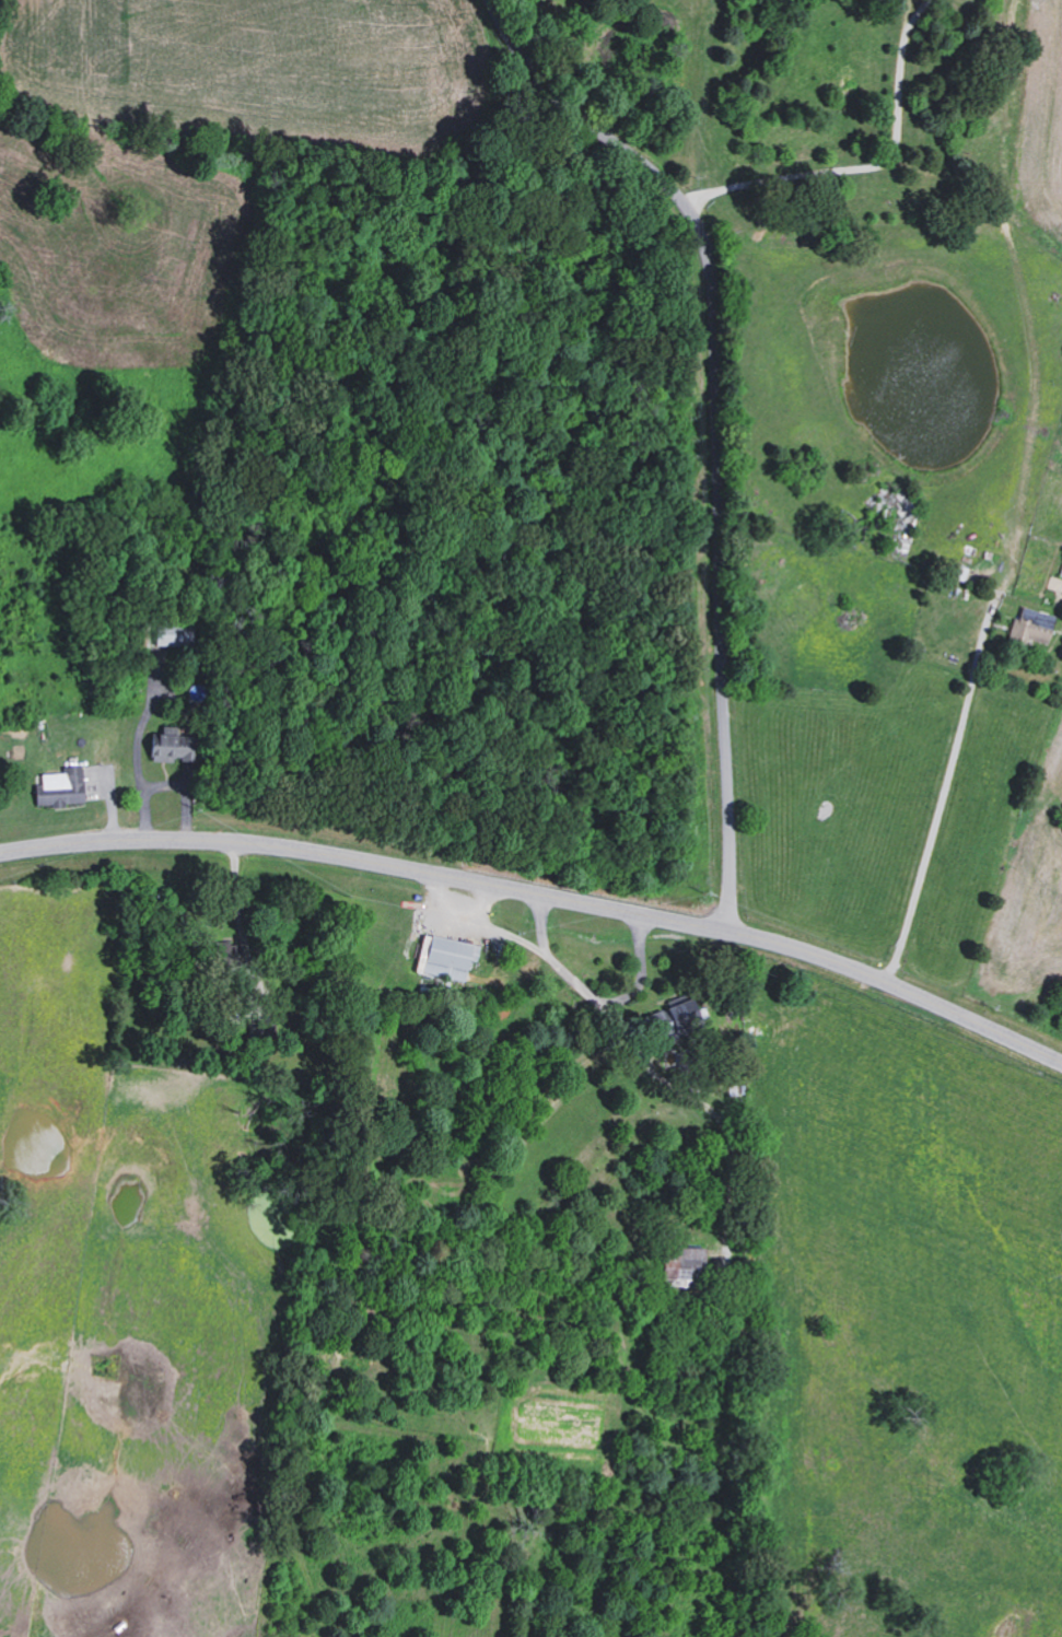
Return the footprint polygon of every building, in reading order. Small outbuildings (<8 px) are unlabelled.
[(1028,639),(1047,644),(1055,616),(1021,607),(1018,618),(1013,616),(1007,641),(1026,647),(1028,639)] [(148,741),(149,761),(188,760),(187,734),(177,735),(177,726),(161,726),(161,734),(154,734),(155,741),(148,741)] [(83,804),(82,766),(62,767),(62,773),(40,774),(40,784),(34,785),(35,806),(83,804)] [(465,981),(473,945),(429,935),(421,972),(465,981)] [(646,1035),(673,1025),(675,1032),(699,1023),(690,999),(639,1018),(646,1035)] [(659,1256),(660,1281),(690,1279),(689,1266),(704,1265),(703,1246),(675,1247),(675,1255),(659,1256)]
